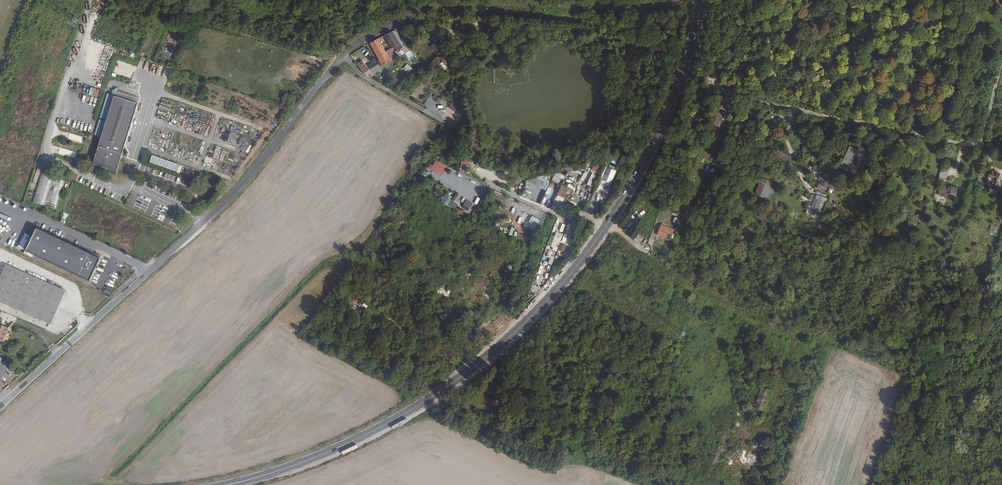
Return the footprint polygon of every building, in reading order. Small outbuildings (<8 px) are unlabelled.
[(380,7),(374,9),(377,16),(383,14),(380,7)] [(460,21),(464,27),(468,25),(463,18),(460,21)] [(402,45),(394,31),(391,33),(399,47),(402,45)] [(399,47),(391,33),(384,36),(393,52),(399,47)] [(379,64),(389,60),(387,57),(377,40),(374,41),(370,44),(374,53),(373,54),(374,57),(376,56),(379,64)] [(435,40),(430,46),(436,52),(441,46),(435,40)] [(360,62),(357,58),(354,60),(361,69),(365,74),(367,73),(376,68),(374,64),(373,63),(366,67),(364,68),(360,62)] [(444,58),(439,63),(445,70),(450,65),(444,58)] [(367,73),(370,77),(379,72),(376,68),(367,73)] [(93,87),(91,94),(97,96),(99,89),(93,87)] [(139,103),(114,95),(99,146),(101,146),(95,163),(116,170),(121,152),(123,153),(139,103)] [(449,108),(456,112),(462,101),(454,98),(449,108)] [(721,125),(724,114),(717,112),(714,123),(721,125)] [(464,127),(468,121),(463,117),(458,123),(464,127)] [(712,126),(709,135),(715,138),(719,128),(712,126)] [(851,165),(858,149),(849,145),(842,162),(851,165)] [(623,154),(618,163),(623,165),(627,156),(623,154)] [(151,155),(149,162),(179,172),(182,165),(151,155)] [(435,159),(433,165),(430,163),(427,168),(443,176),(448,166),(435,159)] [(472,169),(483,173),(486,166),(474,162),(472,169)] [(599,179),(611,183),(617,170),(605,166),(599,179)] [(542,175),(539,173),(534,184),(545,190),(554,171),(546,167),(542,175)] [(589,185),(586,189),(590,191),(599,172),(594,169),(587,184),(589,185)] [(41,173),(33,202),(55,207),(59,191),(61,192),(64,179),(41,173)] [(831,187),(834,181),(821,173),(818,178),(820,180),(816,188),(824,193),(828,186),(831,187)] [(991,181),(989,192),(997,195),(1001,176),(989,174),(988,180),(991,181)] [(762,177),(755,194),(770,200),(775,188),(771,186),(773,182),(762,177)] [(550,180),(541,204),(550,207),(558,183),(550,180)] [(567,194),(570,185),(564,182),(560,191),(567,194)] [(506,204),(508,197),(500,194),(498,201),(506,204)] [(441,201),(448,205),(451,198),(445,195),(441,201)] [(822,213),(825,197),(817,195),(813,211),(822,213)] [(462,208),(468,211),(473,203),(466,199),(462,208)] [(542,226),(543,220),(530,217),(528,226),(536,228),(537,225),(542,226)] [(666,237),(671,228),(659,222),(654,231),(666,237)] [(989,231),(996,234),(998,228),(992,225),(989,231)] [(34,229),(24,252),(88,280),(98,257),(34,229)] [(23,232),(18,247),(24,249),(29,235),(23,232)] [(558,249),(563,234),(556,232),(554,236),(550,234),(547,245),(558,249)] [(557,249),(564,252),(567,245),(560,243),(557,249)] [(59,311),(68,290),(9,262),(0,283),(0,299),(53,324),(59,311)] [(2,342),(9,327),(0,323),(0,340),(2,342)] [(10,368),(4,362),(0,367),(0,370),(4,374),(10,368)] [(766,405),(771,392),(763,389),(755,408),(763,411),(764,410),(766,411),(768,406),(766,405)]
